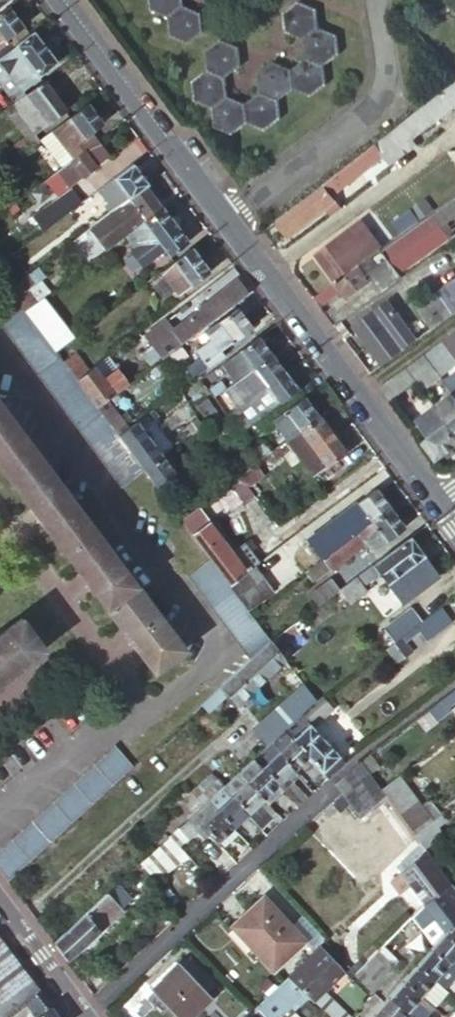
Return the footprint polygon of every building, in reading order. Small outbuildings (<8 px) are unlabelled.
[(181,0),(147,0),(149,11),(166,18),(182,6),(181,0)] [(302,42),(317,30),(314,11),(297,3),(282,15),(284,34),(302,42)] [(182,6),(166,18),(168,37),(186,45),(201,34),(199,14),(182,6)] [(7,8),(0,13),(0,56),(28,35),(7,8)] [(304,60),(321,67),(337,56),(335,37),(317,30),(302,42),(304,60)] [(32,32),(28,35),(0,56),(0,65),(19,91),(20,90),(56,64),(32,32)] [(206,72),(224,79),(239,68),(236,49),(220,42),(204,53),(206,72)] [(298,93),(322,74),(321,67),(304,60),(289,71),(292,90),(298,93)] [(276,102),(292,90),(289,71),(271,64),(256,75),(258,95),(276,102)] [(0,65),(0,85),(10,98),(19,91),(0,65)] [(193,102),(211,110),(226,98),(224,79),(206,72),(191,83),(193,102)] [(324,86),(322,74),(298,93),(309,98),(324,86)] [(65,111),(43,81),(24,96),(14,103),(2,112),(6,118),(15,111),(32,134),(65,111)] [(453,86),(390,135),(397,144),(416,129),(419,133),(454,106),(454,108),(454,85),(453,86)] [(19,91),(10,98),(14,103),(24,96),(20,90),(19,91)] [(246,125),(253,127),(277,109),(276,102),(258,95),(243,106),(246,125)] [(231,136),(246,125),(243,106),(226,98),(211,110),(213,128),(231,136)] [(101,125),(86,105),(66,120),(70,127),(57,137),(73,158),(85,149),(79,141),(89,134),(101,125)] [(277,109),(253,127),(264,132),(278,120),(277,109)] [(28,148),(37,141),(32,134),(15,111),(6,118),(28,148)] [(52,130),(57,137),(70,127),(66,120),(52,130)] [(416,129),(397,144),(405,155),(424,140),(419,133),(416,129)] [(85,149),(94,143),(89,134),(79,141),(85,149)] [(397,144),(390,135),(275,223),(287,239),(334,202),(330,197),(382,158),(389,166),(405,155),(397,144)] [(10,148),(17,156),(27,149),(21,141),(10,148)] [(106,157),(94,143),(85,149),(73,158),(43,181),(56,200),(31,218),(42,233),(81,204),(68,186),(81,177),(82,179),(94,169),(93,167),(106,157)] [(42,147),(38,143),(32,147),(36,152),(42,147)] [(144,188),(146,186),(131,166),(113,180),(127,200),(144,188)] [(107,215),(127,200),(113,180),(96,193),(105,206),(102,208),(107,215)] [(138,225),(160,209),(144,188),(127,200),(107,215),(89,229),(96,238),(117,222),(122,231),(135,221),(138,225)] [(363,265),(363,266),(334,287),(339,293),(344,300),(374,279),(370,274),(386,262),(400,280),(454,240),(454,198),(363,265)] [(13,203),(7,208),(12,213),(18,209),(13,203)] [(420,212),(417,206),(394,222),(401,233),(420,218),(417,214),(420,212)] [(186,244),(160,209),(138,225),(131,231),(141,245),(134,250),(131,252),(142,266),(163,251),(168,257),(186,244)] [(131,231),(124,236),(134,250),(141,245),(131,231)] [(364,259),(345,232),(313,256),(333,282),(364,259)] [(208,274),(190,249),(158,274),(167,286),(180,276),(189,288),(208,274)] [(8,289),(26,276),(12,257),(0,266),(0,279),(8,289)] [(374,279),(384,291),(400,280),(386,262),(370,274),(374,279)] [(8,289),(18,302),(25,312),(36,302),(27,290),(35,285),(28,275),(26,276),(8,289)] [(177,298),(189,288),(180,276),(167,286),(177,298)] [(179,345),(246,295),(236,281),(169,331),(179,345)] [(418,309),(433,330),(454,313),(454,281),(418,309)] [(333,286),(313,300),(319,308),(339,293),(334,287),(333,286)] [(36,376),(60,358),(55,352),(25,312),(18,302),(0,315),(0,328),(36,376)] [(393,313),(387,306),(374,315),(380,323),(393,313)] [(204,333),(210,341),(219,353),(251,330),(235,309),(204,333)] [(380,323),(374,315),(354,330),(382,367),(415,343),(393,313),(380,323)] [(167,354),(179,345),(169,331),(163,324),(151,333),(167,354)] [(159,360),(167,354),(151,333),(143,338),(144,339),(148,345),(159,360)] [(441,343),(448,353),(454,348),(454,333),(441,343)] [(271,357),(257,338),(238,353),(251,371),(271,357)] [(148,345),(144,339),(138,344),(142,350),(148,345)] [(207,369),(223,357),(219,353),(210,341),(194,352),(200,360),(207,369)] [(423,356),(439,378),(440,379),(454,368),(454,363),(441,343),(423,356)] [(147,369),(159,360),(148,345),(142,350),(138,344),(131,349),(147,369)] [(238,353),(221,366),(234,384),(251,371),(238,353)] [(76,354),(63,363),(76,380),(88,371),(76,354)] [(423,356),(405,369),(414,382),(421,391),(439,378),(423,356)] [(93,367),(114,395),(127,385),(106,357),(93,367)] [(264,388),(284,373),(271,357),(251,371),(264,388)] [(60,358),(36,376),(78,431),(102,414),(97,408),(76,380),(63,363),(60,358)] [(185,371),(192,380),(207,369),(200,360),(185,371)] [(76,380),(97,408),(106,401),(114,395),(93,367),(88,371),(76,380)] [(405,369),(379,388),(388,401),(414,382),(405,369)] [(235,409),(264,388),(251,371),(234,384),(225,390),(222,393),(235,409)] [(277,405),(296,390),(284,373),(264,388),(277,405)] [(449,380),(443,384),(452,396),(454,399),(454,387),(449,380)] [(209,391),(214,399),(222,393),(225,390),(220,383),(209,391)] [(235,409),(229,414),(243,432),(256,422),(277,405),(264,388),(235,409)] [(285,442),(317,418),(296,390),(277,405),(256,422),(261,429),(270,423),(285,442)] [(454,437),(454,399),(452,396),(434,409),(437,413),(438,414),(454,437)] [(208,414),(212,411),(205,400),(194,408),(202,418),(204,417),(208,414)] [(97,408),(102,414),(118,436),(127,429),(106,401),(97,408)] [(0,404),(0,467),(16,489),(47,466),(0,404)] [(421,445),(435,464),(454,449),(454,437),(438,414),(437,413),(434,409),(417,422),(429,439),(421,445)] [(102,414),(78,431),(120,489),(143,471),(131,454),(118,436),(102,414)] [(203,428),(195,418),(182,427),(190,437),(203,428)] [(344,453),(317,418),(285,442),(275,450),(290,470),(300,462),(312,477),(344,453)] [(234,439),(220,421),(216,424),(213,426),(226,445),(234,439)] [(118,436),(131,454),(148,442),(134,424),(127,429),(118,436)] [(131,454),(143,471),(160,459),(148,442),(131,454)] [(246,455),(254,466),(269,455),(261,443),(246,455)] [(254,466),(239,477),(248,490),(279,465),(271,453),(269,455),(254,466)] [(176,459),(188,475),(191,472),(180,456),(176,459)] [(160,459),(143,471),(162,495),(188,475),(176,459),(166,467),(160,459)] [(96,530),(47,466),(16,489),(65,553),(96,530)] [(227,487),(240,504),(242,508),(254,499),(248,490),(239,477),(227,487)] [(227,487),(215,495),(228,514),(240,504),(227,487)] [(354,535),(388,509),(373,490),(323,527),(325,529),(338,547),(354,535)] [(181,521),(210,561),(228,586),(256,565),(257,564),(244,546),(235,552),(215,525),(208,525),(197,509),(181,521)] [(403,529),(388,509),(354,535),(369,555),(403,529)] [(306,543),(320,561),(338,547),(325,529),(306,543)] [(144,594),(96,530),(65,553),(113,617),(144,594)] [(423,557),(409,538),(339,590),(349,604),(365,592),(362,587),(378,576),(385,585),(423,557)] [(187,578),(248,661),(270,642),(262,632),(249,614),(246,609),(228,586),(210,561),(187,578)] [(256,565),(228,586),(246,609),(273,588),(256,565)] [(186,650),(144,594),(113,617),(155,673),(186,650)] [(450,622),(440,608),(420,623),(414,628),(424,641),(450,622)] [(382,630),(393,644),(402,637),(414,628),(420,623),(410,609),(382,630)] [(262,632),(270,642),(290,627),(282,617),(262,632)] [(43,649),(21,618),(0,634),(0,682),(43,649)] [(270,642),(278,653),(301,635),(293,625),(290,627),(270,642)] [(393,644),(388,647),(397,659),(411,649),(402,637),(393,644)] [(215,692),(201,705),(207,711),(225,695),(236,706),(284,661),(278,653),(270,642),(248,661),(215,692)] [(268,745),(282,732),(315,703),(302,686),(254,730),(268,745)] [(453,691),(427,712),(435,722),(447,712),(445,709),(454,701),(454,694),(453,691)] [(306,758),(323,742),(312,730),(332,711),(321,698),(315,703),(282,732),(306,758)] [(268,745),(292,772),(300,766),(306,759),(306,758),(282,732),(268,745)] [(327,781),(344,765),(323,742),(306,758),(306,759),(323,777),(327,781)] [(281,783),(292,772),(268,745),(252,760),(277,787),(281,783)] [(93,765),(111,786),(132,767),(115,748),(114,746),(93,765)] [(376,772),(366,758),(359,764),(366,773),(369,777),(376,772)] [(316,783),(323,777),(306,759),(300,766),(316,783)] [(262,800),(277,787),(252,760),(237,773),(262,800)] [(357,821),(385,799),(379,791),(369,777),(366,773),(359,764),(332,787),(357,821)] [(93,765),(72,784),(91,806),(111,786),(93,765)] [(257,805),(262,800),(237,773),(221,789),(245,816),(261,834),(273,823),(257,805)] [(385,799),(400,819),(410,812),(419,805),(398,777),(379,791),(385,799)] [(297,809),(307,800),(291,783),(286,789),(281,783),(277,787),(297,809)] [(51,803),(70,825),(91,806),(72,784),(51,803)] [(206,802),(230,829),(245,816),(221,789),(206,802)] [(440,815),(427,798),(420,804),(433,820),(440,815)] [(214,843),(230,829),(206,802),(191,816),(200,827),(214,843)] [(51,803),(31,822),(49,843),(70,825),(51,803)] [(410,812),(422,829),(433,821),(433,820),(420,804),(419,805),(410,812)] [(400,819),(413,836),(422,829),(410,812),(400,819)] [(445,820),(441,814),(440,815),(433,820),(433,821),(437,826),(445,820)] [(200,827),(191,816),(187,820),(195,830),(200,827)] [(195,830),(187,820),(176,830),(186,842),(197,832),(195,830)] [(422,829),(413,836),(419,844),(424,851),(444,837),(441,832),(437,826),(433,821),(422,829)] [(11,840),(29,862),(49,843),(31,822),(11,840)] [(444,837),(453,830),(450,826),(441,832),(444,837)] [(176,830),(167,837),(178,849),(186,842),(176,830)] [(156,879),(183,855),(178,849),(167,837),(141,862),(156,879)] [(8,881),(29,862),(11,840),(0,850),(0,871),(8,881)] [(424,851),(419,844),(393,869),(401,877),(424,851)] [(424,907),(450,886),(424,851),(401,877),(394,884),(398,889),(399,888),(404,894),(411,889),(424,907)] [(454,924),(454,893),(454,892),(450,886),(424,907),(431,917),(444,936),(454,924)] [(52,943),(67,963),(121,914),(104,896),(52,943)] [(301,946),(261,902),(229,932),(269,976),(301,946)] [(420,927),(431,917),(424,907),(411,919),(420,927)] [(444,936),(454,946),(454,924),(444,936)] [(444,936),(431,952),(453,971),(454,974),(454,946),(444,936)] [(0,940),(0,1001),(29,979),(0,940)] [(320,950),(288,980),(330,1016),(349,1016),(331,1001),(323,994),(344,975),(320,950)] [(453,971),(431,952),(417,966),(439,986),(453,971)] [(376,955),(354,977),(373,996),(395,973),(376,955)] [(178,966),(150,992),(173,1016),(191,1016),(209,1000),(178,966)] [(439,986),(417,966),(404,982),(420,997),(425,991),(432,997),(441,987),(439,986)] [(439,986),(441,987),(445,991),(454,979),(454,974),(453,971),(439,986)] [(350,981),(344,975),(323,994),(331,1001),(350,981)] [(29,979),(0,1001),(0,1016),(19,1016),(27,1011),(31,1016),(57,1016),(29,979)] [(420,997),(404,982),(390,998),(406,1012),(415,1003),(420,997)] [(425,991),(420,997),(434,1010),(449,995),(445,991),(441,987),(432,997),(425,991)] [(434,1010),(420,997),(415,1003),(428,1015),(434,1010)] [(246,1016),(267,1016),(276,1009),(266,998),(246,1016)] [(390,998),(383,1006),(375,1015),(377,1016),(403,1016),(406,1012),(390,998)] [(428,1015),(415,1003),(406,1012),(411,1016),(426,1016),(428,1015)]
